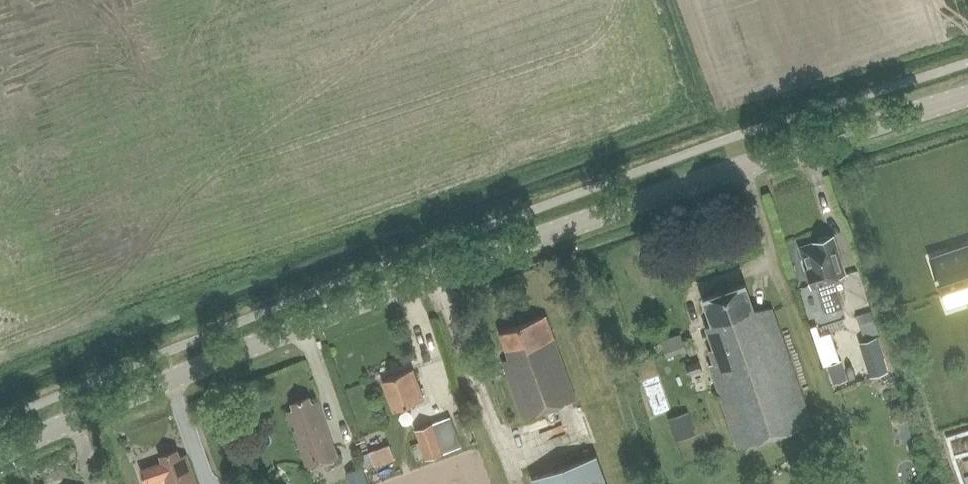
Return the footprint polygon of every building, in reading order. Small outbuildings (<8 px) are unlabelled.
[(833,236),(800,247),(812,284),(817,283),(826,312),(842,307),(833,278),(845,274),(833,236)] [(967,283),(967,245),(929,258),(941,292),(967,283)] [(736,449),(810,423),(770,310),(751,309),(743,285),(702,300),(710,324),(704,326),(712,348),(706,350),(711,363),(707,365),(736,449)] [(871,311),(856,316),(863,338),(878,333),(871,311)] [(522,416),(574,397),(544,316),(497,333),(506,357),(501,359),(522,416)] [(686,331),(667,337),(673,355),(692,348),(686,331)] [(873,339),(856,345),(867,378),(884,372),(873,339)] [(698,361),(685,365),(689,375),(701,371),(698,361)] [(840,362),(826,367),(833,385),(847,380),(840,362)] [(391,410),(422,398),(411,368),(380,379),(391,410)] [(308,468),(338,457),(317,401),(310,403),(308,396),(288,403),(290,410),(287,411),(308,468)] [(687,413),(669,419),(676,440),(694,434),(687,413)] [(450,416),(414,429),(425,459),(460,446),(450,416)] [(388,444),(364,453),(369,467),(393,458),(388,444)] [(185,451),(179,453),(177,448),(158,454),(160,459),(140,466),(146,483),(197,483),(185,451)] [(597,454),(530,478),(532,483),(607,483),(597,454)] [(346,474),(349,483),(367,483),(361,468),(346,474)]
